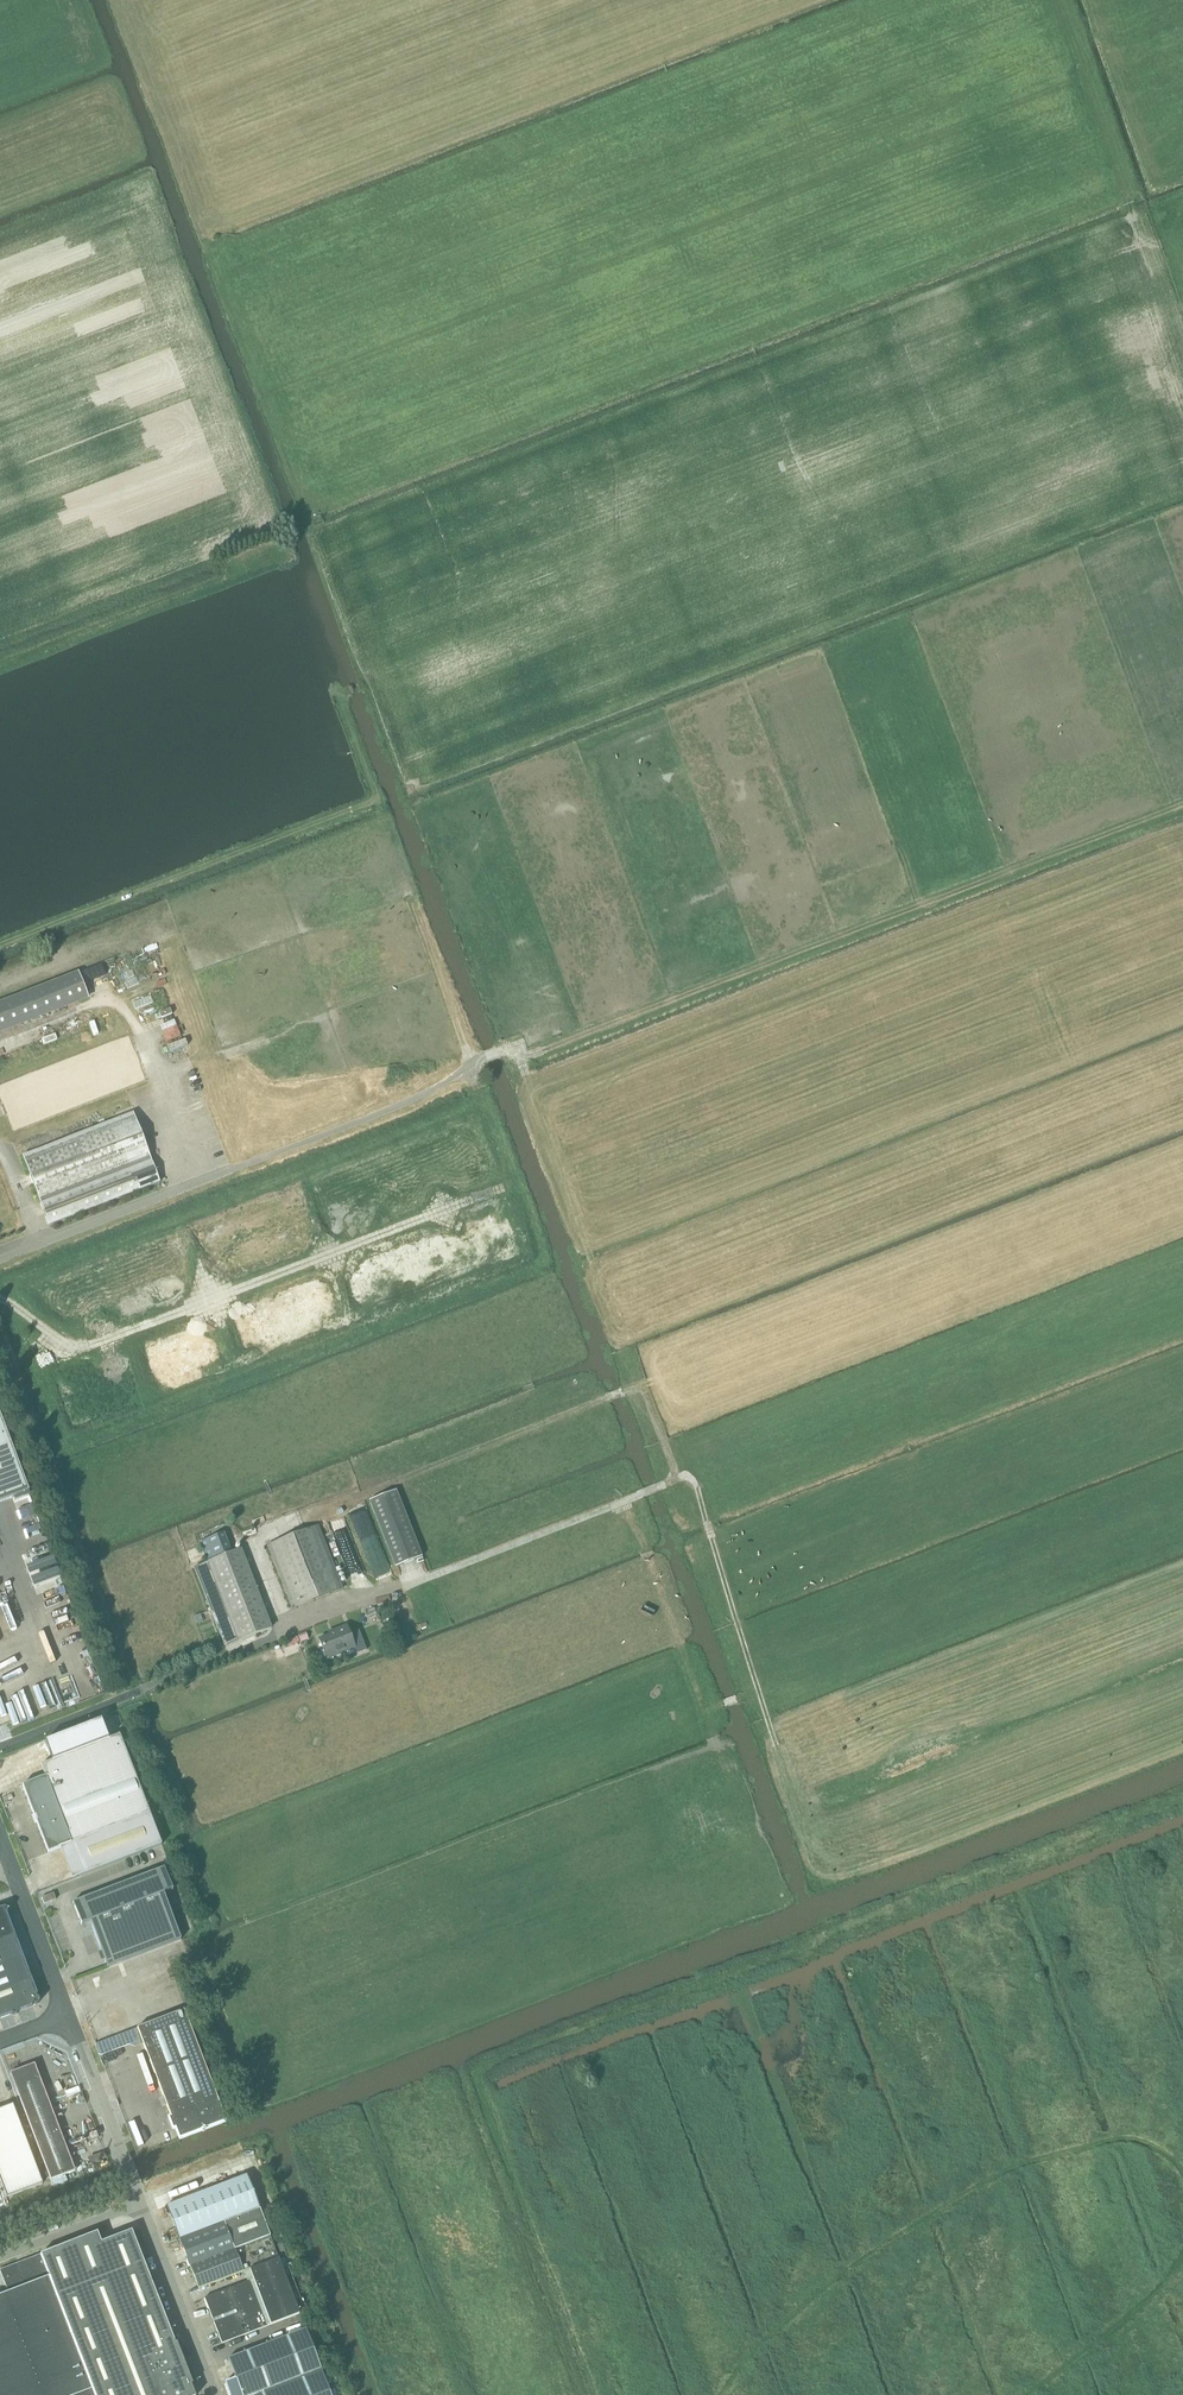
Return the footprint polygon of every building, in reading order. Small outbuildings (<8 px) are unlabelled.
[(89,997),(79,973),(0,1003),(0,1031),(89,997)] [(50,1226),(160,1183),(134,1113),(23,1156),(50,1226)] [(29,1492),(0,1414),(0,1503),(29,1492)] [(369,1502),(395,1568),(422,1557),(396,1491),(369,1502)] [(292,1609),(343,1589),(318,1527),(268,1547),(292,1609)] [(224,1533),(199,1543),(206,1561),(231,1552),(224,1533)] [(225,1646),(272,1628),(242,1550),(195,1568),(225,1646)] [(354,1649),(357,1654),(367,1650),(361,1636),(359,1630),(349,1634),(346,1626),(334,1631),(335,1633),(319,1640),(327,1659),(354,1649)] [(43,1777),(23,1785),(34,1815),(36,1815),(39,1822),(37,1823),(49,1853),(69,1845),(72,1844),(81,1841),(92,1871),(162,1845),(150,1814),(120,1735),(110,1739),(109,1739),(102,1723),(44,1746),(50,1762),(41,1766),(46,1777),(43,1778),(43,1777)] [(181,1940),(164,1894),(173,1891),(164,1868),(73,1902),(82,1925),(91,1922),(108,1968),(181,1940)] [(44,1904),(56,1900),(54,1893),(42,1898),(44,1904)] [(40,2001),(39,1998),(36,1997),(38,1995),(7,1914),(8,1911),(7,1909),(4,1907),(0,1909),(0,2019),(12,2014),(15,2015),(17,2014),(18,2011),(32,2006),(34,2003),(36,2005),(39,2004),(40,2001)] [(226,2121),(184,2010),(95,2044),(99,2054),(101,2055),(142,2040),(180,2139),(226,2121)] [(25,2114),(50,2104),(35,2064),(10,2073),(25,2114)] [(41,2153),(65,2144),(50,2104),(25,2114),(41,2153)] [(43,2184),(13,2105),(0,2110),(0,2180),(7,2198),(43,2184)] [(65,2144),(41,2153),(51,2180),(75,2171),(65,2144)] [(167,2206),(180,2239),(260,2209),(247,2175),(167,2206)] [(190,2267),(235,2250),(270,2236),(260,2209),(180,2239),(190,2267)] [(191,2385),(193,2384),(177,2343),(175,2343),(132,2231),(101,2243),(97,2233),(41,2255),(95,2394),(195,2394),(191,2385)] [(250,2270),(279,2259),(270,2236),(235,2250),(190,2267),(199,2289),(250,2270)] [(41,2255),(0,2270),(9,2292),(0,2296),(0,2394),(95,2394),(41,2255)] [(300,2314),(295,2300),(300,2298),(288,2267),(283,2269),(279,2259),(250,2270),(253,2279),(205,2298),(222,2343),(300,2314)] [(321,2369),(306,2329),(228,2359),(236,2379),(225,2383),(229,2394),(331,2394),(321,2369)]
